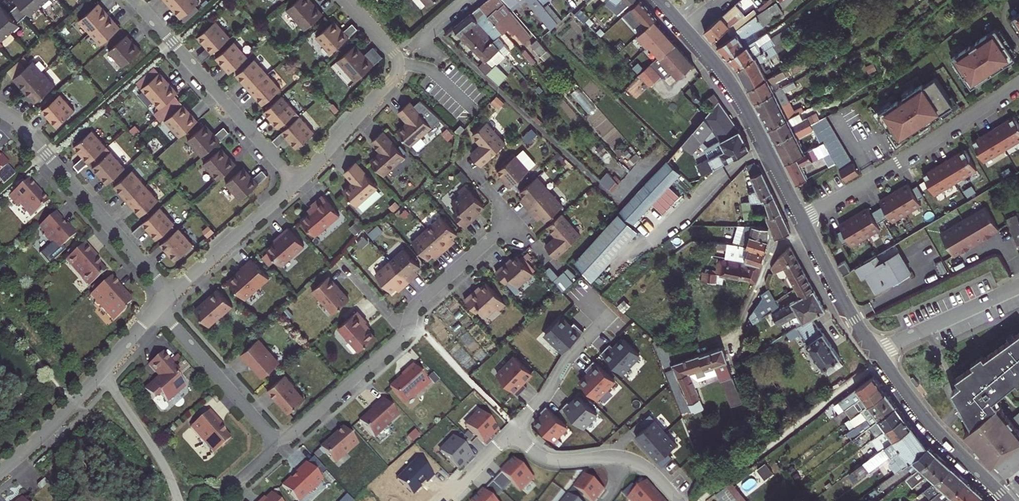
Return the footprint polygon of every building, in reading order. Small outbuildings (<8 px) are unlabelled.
[(0,36),(2,39),(20,23),(18,21),(29,11),(31,13),(46,0),(19,0),(20,1),(14,6),(9,11),(6,7),(5,8),(0,3),(0,37),(0,36)] [(199,0),(169,0),(167,2),(172,7),(173,5),(182,15),(199,0)] [(322,15),(313,4),(312,5),(307,0),(298,0),(286,11),(304,31),(322,15)] [(421,10),(426,5),(421,0),(413,0),(421,10)] [(501,0),(487,0),(480,6),(503,34),(505,32),(509,29),(514,34),(516,33),(524,43),(532,36),(501,0)] [(558,23),(545,7),(544,6),(539,0),(529,0),(537,9),(538,8),(554,27),(558,23)] [(634,0),(609,0),(607,3),(606,4),(618,15),(634,0)] [(631,9),(648,27),(655,21),(657,18),(641,0),(640,0),(631,9)] [(89,31),(108,15),(102,8),(103,7),(98,1),(78,19),(89,31)] [(783,13),(776,2),(761,13),(768,24),(783,13)] [(558,23),(562,20),(548,4),(545,7),(558,23)] [(584,5),(575,14),(585,23),(593,14),(584,5)] [(735,5),(705,32),(714,42),(726,29),(731,34),(758,15),(754,10),(746,17),(735,5)] [(480,6),(454,27),(461,35),(478,22),(496,40),(493,43),(500,50),(505,45),(498,38),(503,34),(480,6)] [(765,26),(768,24),(761,13),(758,15),(731,34),(717,45),(729,58),(758,39),(754,33),(765,26)] [(114,21),(108,15),(89,31),(100,44),(120,26),(115,20),(114,21)] [(206,46),(212,53),(230,36),(216,20),(199,35),(208,45),(206,46)] [(648,47),(650,45),(664,32),(655,21),(648,27),(638,36),(648,47)] [(332,53),(350,37),(345,31),(344,32),(334,22),(317,37),(332,53)] [(478,22),(461,35),(465,39),(463,41),(466,44),(468,42),(486,61),(479,67),(499,85),(507,76),(496,65),(506,56),(500,50),(493,43),(496,40),(478,22)] [(354,23),(345,31),(350,37),(360,29),(354,23)] [(1018,57),(998,26),(953,56),(973,86),(1018,57)] [(738,68),(783,40),(793,33),(790,27),(772,38),(768,33),(758,39),(729,58),(738,68)] [(726,29),(714,42),(717,45),(731,34),(726,29)] [(668,51),(676,44),(664,32),(650,45),(660,56),(661,58),(668,51)] [(142,49),(128,35),(109,52),(123,67),(142,49)] [(849,37),(840,42),(842,47),(852,42),(849,37)] [(544,60),(551,54),(538,39),(531,45),(544,60)] [(783,40),(738,68),(748,88),(767,78),(760,64),(787,47),(783,40)] [(224,67),(229,73),(248,56),(235,41),(217,56),(226,65),(224,67)] [(678,78),(693,64),(676,44),(668,51),(661,58),(660,56),(638,75),(649,86),(661,75),(663,77),(671,70),(678,78)] [(212,53),(206,46),(197,55),(202,61),(212,53)] [(356,81),(375,65),(365,54),(364,55),(355,46),(338,61),(356,81)] [(375,46),(365,54),(375,65),(384,57),(375,46)] [(524,49),(522,52),(533,64),(535,62),(524,49)] [(268,73),(255,58),(238,73),(246,83),(245,84),(249,89),(268,73)] [(8,70),(14,77),(25,66),(19,59),(8,70)] [(19,82),(25,88),(44,72),(33,59),(25,66),(14,77),(13,77),(18,83),(19,82)] [(806,59),(797,64),(800,70),(809,66),(806,59)] [(779,81),(800,70),(797,64),(767,78),(748,88),(755,101),(782,88),(779,81)] [(44,72),(25,88),(32,95),(30,96),(35,102),(55,84),(44,72)] [(159,107),(178,91),(168,80),(167,81),(158,72),(141,87),(159,107)] [(281,88),(268,73),(249,89),(254,95),(255,93),(264,103),(281,88)] [(949,95),(936,77),(916,89),(913,84),(902,91),(905,96),(893,104),(890,99),(878,107),(874,109),(877,114),(881,122),(885,121),(897,139),(901,144),(912,136),(910,134),(918,129),(920,132),(931,125),(929,122),(940,114),(942,116),(959,104),(952,94),(949,95)] [(529,91),(533,88),(526,79),(521,83),(529,91)] [(782,88),(755,101),(761,115),(790,101),(786,93),(797,87),(795,82),(782,88)] [(698,101),(701,99),(694,92),(693,94),(693,96),(693,98),(695,100),(698,101)] [(60,93),(42,109),(47,115),(48,114),(58,124),(75,109),(60,93)] [(712,106),(719,101),(714,93),(706,99),(712,106)] [(283,95),(264,111),(269,118),(270,116),(279,127),(297,112),(283,95)] [(408,122),(398,131),(411,145),(432,126),(410,101),(399,111),(408,122)] [(682,145),(692,154),(713,129),(722,143),(707,154),(709,158),(698,165),(703,174),(750,149),(740,130),(719,101),(682,145)] [(761,115),(768,128),(788,119),(797,114),(794,110),(790,101),(761,115)] [(179,136),(198,119),(193,113),(191,115),(182,104),(165,120),(179,136)] [(788,119),(792,126),(804,120),(800,113),(797,114),(788,119)] [(817,113),(808,118),(811,124),(820,119),(817,113)] [(536,115),(534,117),(541,124),(543,122),(536,115)] [(992,129),(1005,149),(1018,140),(1018,125),(1013,115),(992,129)] [(301,116),(282,132),(287,138),(288,137),(297,147),(315,132),(301,116)] [(820,119),(811,124),(814,131),(815,133),(831,125),(826,116),(820,119)] [(681,136),(683,137),(693,127),(683,118),(681,136)] [(788,119),(768,128),(775,142),(811,124),(808,118),(804,120),(792,126),(788,119)] [(481,166),(491,156),(506,144),(487,123),(473,135),(482,145),(471,155),(481,166)] [(202,156),(220,139),(215,133),(213,134),(204,124),(187,139),(202,156)] [(224,124),(215,133),(220,139),(230,130),(224,124)] [(461,124),(455,132),(459,135),(465,128),(461,124)] [(805,152),(798,139),(814,131),(811,124),(775,142),(786,162),(805,152)] [(853,162),(831,125),(815,133),(820,144),(824,142),(828,150),(828,151),(829,151),(835,162),(840,170),(853,162)] [(83,156),(88,162),(107,146),(92,129),(75,145),(84,155),(83,156)] [(1005,149),(992,129),(974,140),(986,161),(1005,149)] [(382,152),(371,161),(384,175),(405,156),(383,131),(372,141),(382,152)] [(287,138),(282,132),(272,140),(277,146),(287,138)] [(821,154),(828,150),(824,142),(820,144),(814,147),(817,154),(820,153),(821,154)] [(805,152),(786,162),(796,183),(807,178),(801,166),(821,155),(821,154),(820,153),(817,154),(814,147),(805,152)] [(217,179),(236,162),(231,156),(229,158),(220,148),(203,163),(217,179)] [(524,149),(516,156),(528,170),(536,163),(524,149)] [(964,149),(944,161),(956,182),(976,170),(964,149)] [(828,167),(835,162),(829,151),(828,151),(828,150),(821,154),(821,155),(828,167)] [(102,177),(107,183),(126,167),(111,151),(94,166),(103,176),(102,177)] [(629,161),(632,165),(640,157),(636,153),(629,161)] [(8,162),(0,154),(0,170),(8,162)] [(696,163),(698,165),(709,158),(707,154),(696,163)] [(505,181),(510,187),(529,170),(528,170),(516,156),(516,155),(498,170),(502,175),(506,180),(505,181)] [(88,162),(83,156),(73,164),(79,171),(88,162)] [(668,185),(680,173),(668,161),(619,213),(632,225),(652,203),(664,214),(680,196),(668,185)] [(944,161),(923,174),(935,194),(956,182),(944,161)] [(756,165),(755,162),(747,165),(751,175),(754,181),(755,183),(758,190),(760,197),(772,192),(762,172),(759,164),(756,165)] [(847,180),(859,172),(853,162),(840,170),(847,180)] [(355,184),(345,193),(357,207),(378,187),(356,163),(345,173),(355,184)] [(240,199),(258,182),(253,176),(251,177),(242,167),(225,182),(240,199)] [(262,168),(253,176),(258,182),(268,173),(262,168)] [(146,184),(133,169),(115,184),(124,194),(122,195),(127,200),(146,184)] [(608,172),(601,181),(611,191),(618,183),(608,172)] [(524,203),(530,209),(550,191),(537,177),(520,191),(524,196),(528,200),(524,203)] [(37,188),(28,178),(8,195),(17,205),(20,203),(31,216),(48,200),(41,193),(40,194),(36,189),(37,188)] [(748,183),(750,193),(758,190),(755,183),(752,184),(751,182),(748,183)] [(908,182),(895,190),(908,212),(921,205),(908,182)] [(159,199),(146,184),(127,200),(131,206),(133,204),(142,214),(159,199)] [(454,214),(465,226),(476,217),(474,215),(479,211),(484,206),(466,185),(461,189),(463,192),(453,202),(459,210),(454,214)] [(771,216),(782,212),(772,192),(760,197),(758,190),(750,193),(752,201),(767,200),(770,214),(771,216)] [(895,190),(881,199),(894,221),(908,212),(895,190)] [(550,191),(530,209),(535,215),(538,212),(541,216),(546,220),(562,206),(550,191)] [(340,216),(324,199),(313,209),(314,210),(316,213),(312,216),(303,224),(315,238),(340,216)] [(753,217),(751,201),(743,202),(745,219),(751,218),(753,217)] [(866,205),(852,213),(866,237),(879,228),(866,205)] [(160,206),(142,223),(147,229),(148,227),(158,238),(175,222),(160,206)] [(986,206),(941,233),(955,256),(969,247),(969,248),(986,238),(985,237),(1000,229),(986,206)] [(61,219),(54,211),(38,226),(44,232),(42,234),(51,243),(40,253),(49,263),(66,249),(62,245),(75,233),(67,224),(65,225),(60,220),(61,219)] [(782,212),(771,216),(770,214),(767,215),(767,220),(775,239),(791,232),(782,212)] [(562,213),(548,226),(556,236),(546,246),(555,256),(580,234),(562,213)] [(866,237),(852,213),(839,221),(852,244),(866,237)] [(593,281),(638,231),(632,225),(619,214),(575,262),(593,281)] [(1018,245),(1018,219),(1017,214),(1007,218),(1018,245)] [(657,215),(646,227),(651,232),(657,215)] [(428,229),(445,249),(451,244),(448,241),(452,238),(457,233),(442,216),(428,229)] [(769,240),(769,228),(755,226),(739,226),(734,244),(741,245),(765,252),(769,240)] [(179,227),(160,244),(166,250),(167,248),(176,259),(193,243),(179,227)] [(439,255),(445,249),(428,229),(413,242),(428,259),(433,255),(436,251),(439,255)] [(304,248),(289,231),(279,239),(280,241),(276,245),(267,253),(281,269),(304,248)] [(94,253),(84,242),(65,259),(88,285),(105,270),(96,260),(92,256),(94,253)] [(728,243),(727,249),(726,258),(744,261),(761,264),(765,252),(741,245),(734,244),(728,243)] [(790,246),(779,257),(796,287),(801,297),(814,290),(790,246)] [(390,263),(408,283),(414,278),(411,274),(415,271),(420,267),(405,250),(390,263)] [(881,262),(877,255),(856,267),(862,277),(867,275),(877,292),(911,271),(899,252),(881,262)] [(507,262),(496,272),(506,283),(511,278),(518,286),(533,273),(517,255),(513,259),(508,263),(507,262)] [(724,277),(756,281),(761,264),(744,261),(744,262),(723,259),(723,263),(718,263),(717,262),(716,270),(706,268),(706,271),(703,271),(702,278),(702,280),(696,279),(695,279),(693,296),(686,296),(685,310),(699,312),(715,315),(717,283),(723,284),(724,277)] [(267,278),(252,261),(241,271),(243,273),(239,276),(237,276),(229,284),(243,299),(267,278)] [(838,265),(844,275),(851,270),(845,261),(838,265)] [(402,288),(408,283),(390,263),(376,276),(391,293),(396,288),(399,285),(402,288)] [(121,287),(110,275),(89,294),(95,300),(94,300),(94,303),(97,305),(99,306),(99,305),(113,321),(124,310),(125,307),(131,302),(131,295),(124,294),(119,288),(121,287)] [(338,288),(329,278),(315,290),(324,301),(323,302),(334,315),(349,302),(338,289),(338,288)] [(476,289),(465,299),(475,311),(480,307),(487,315),(496,307),(499,310),(506,304),(487,283),(481,288),(477,291),(476,289)] [(814,290),(801,297),(781,309),(768,289),(761,293),(763,296),(755,309),(751,317),(755,327),(760,324),(767,320),(770,325),(777,321),(779,325),(799,314),(800,316),(803,323),(813,317),(826,309),(814,290)] [(233,309),(217,292),(207,301),(208,302),(195,313),(208,328),(221,317),(222,318),(233,309)] [(629,297),(626,294),(620,300),(623,303),(629,297)] [(634,302),(629,297),(623,303),(628,307),(634,302)] [(366,324),(357,313),(338,330),(359,353),(375,339),(368,331),(363,326),(365,325),(366,324)] [(779,325),(781,327),(800,316),(799,314),(779,325)] [(803,323),(797,327),(808,343),(806,345),(823,370),(825,369),(841,358),(813,317),(803,323)] [(580,336),(562,318),(545,335),(563,353),(580,336)] [(760,324),(762,329),(770,325),(767,320),(760,324)] [(717,335),(716,325),(693,328),(694,338),(717,335)] [(973,425),(998,405),(994,399),(1003,392),(1016,383),(1018,385),(1018,333),(986,358),(984,354),(973,362),(975,365),(957,377),(962,383),(952,390),(973,425)] [(621,372),(639,355),(618,334),(610,342),(613,345),(603,355),(621,372)] [(258,341),(240,357),(249,367),(251,366),(263,379),(279,365),(258,341)] [(728,361),(723,346),(672,364),(675,373),(679,383),(687,404),(700,399),(697,390),(694,380),(691,373),(716,365),(728,398),(722,400),(725,408),(744,401),(727,361),(728,361)] [(179,374),(161,354),(148,366),(159,378),(144,392),(153,401),(159,395),(166,403),(185,387),(176,377),(179,374)] [(534,374),(515,357),(498,376),(516,393),(534,374)] [(841,358),(825,369),(829,375),(845,364),(841,358)] [(598,399),(615,381),(594,360),(587,368),(590,371),(580,381),(598,399)] [(691,373),(694,380),(696,380),(718,372),(716,365),(691,373)] [(430,385),(414,367),(402,378),(403,379),(400,383),(399,382),(390,390),(404,405),(415,396),(416,397),(430,385)] [(856,401),(857,401),(880,384),(874,375),(839,401),(845,409),(856,401)] [(285,377),(268,392),(277,402),(278,401),(289,414),(304,401),(293,388),(294,387),(285,377)] [(860,406),(863,409),(886,392),(880,384),(857,401),(860,406)] [(850,419),(855,426),(891,399),(886,392),(863,409),(861,411),(852,417),(850,419)] [(562,407),(582,429),(597,415),(581,397),(571,405),(568,402),(562,407)] [(851,429),(847,432),(853,439),(859,434),(897,406),(891,399),(855,426),(851,429)] [(399,418),(383,400),(372,410),(373,411),(369,415),(368,414),(359,423),(375,440),(399,418)] [(964,431),(991,466),(1018,444),(1018,431),(998,405),(973,425),(964,431)] [(553,442),(568,427),(546,406),(541,412),(544,415),(535,424),(553,442)] [(904,416),(897,406),(859,434),(853,439),(856,443),(868,435),(874,431),(877,437),(886,430),(904,416)] [(859,408),(850,414),(852,417),(861,411),(859,408)] [(217,423),(219,421),(209,410),(191,427),(214,453),(230,438),(221,428),(217,423)] [(480,412),(466,427),(487,447),(492,442),(489,438),(498,429),(480,412)] [(879,451),(912,426),(904,416),(886,430),(877,437),(875,438),(880,445),(877,447),(879,451)] [(677,445),(655,419),(637,435),(659,460),(677,445)] [(855,426),(850,419),(846,422),(851,429),(855,426)] [(896,473),(902,468),(927,448),(912,426),(879,451),(869,458),(860,465),(866,473),(888,457),(891,462),(889,464),(896,473)] [(358,445),(343,428),(333,437),(333,438),(321,449),(334,464),(347,453),(348,455),(358,445)] [(474,457),(453,436),(439,451),(457,468),(466,459),(469,462),(474,457)] [(867,455),(869,458),(879,451),(877,447),(867,455)] [(878,485),(882,490),(910,469),(916,464),(920,468),(936,454),(928,447),(927,448),(902,468),(896,473),(878,485)] [(887,494),(890,498),(909,484),(913,488),(929,476),(944,464),(946,462),(936,454),(920,468),(914,473),(906,479),(887,494)] [(511,482),(520,492),(534,478),(514,458),(507,465),(508,466),(477,496),(476,495),(470,500),(497,500),(495,499),(511,482)] [(306,464),(295,474),(296,475),(291,480),(290,478),(281,486),(294,500),(299,500),(309,492),(310,493),(317,487),(316,485),(321,480),(306,464)] [(916,464),(910,469),(914,473),(920,468),(916,464)] [(935,481),(950,469),(944,464),(929,476),(935,481)] [(866,473),(860,465),(851,472),(857,480),(866,473)] [(935,481),(924,491),(931,499),(943,489),(959,474),(951,467),(950,469),(935,481)] [(952,496),(967,481),(959,474),(943,489),(931,499),(928,500),(946,500),(952,496)] [(585,476),(575,488),(591,500),(595,500),(603,491),(585,476)] [(37,485),(41,489),(48,483),(45,479),(37,485)] [(715,493),(721,500),(740,500),(744,498),(732,481),(715,493)] [(967,481),(952,496),(946,500),(951,500),(954,498),(957,500),(975,488),(967,481)] [(647,482),(629,498),(631,500),(664,500),(647,482)] [(984,496),(975,488),(957,500),(978,500),(984,496)]
